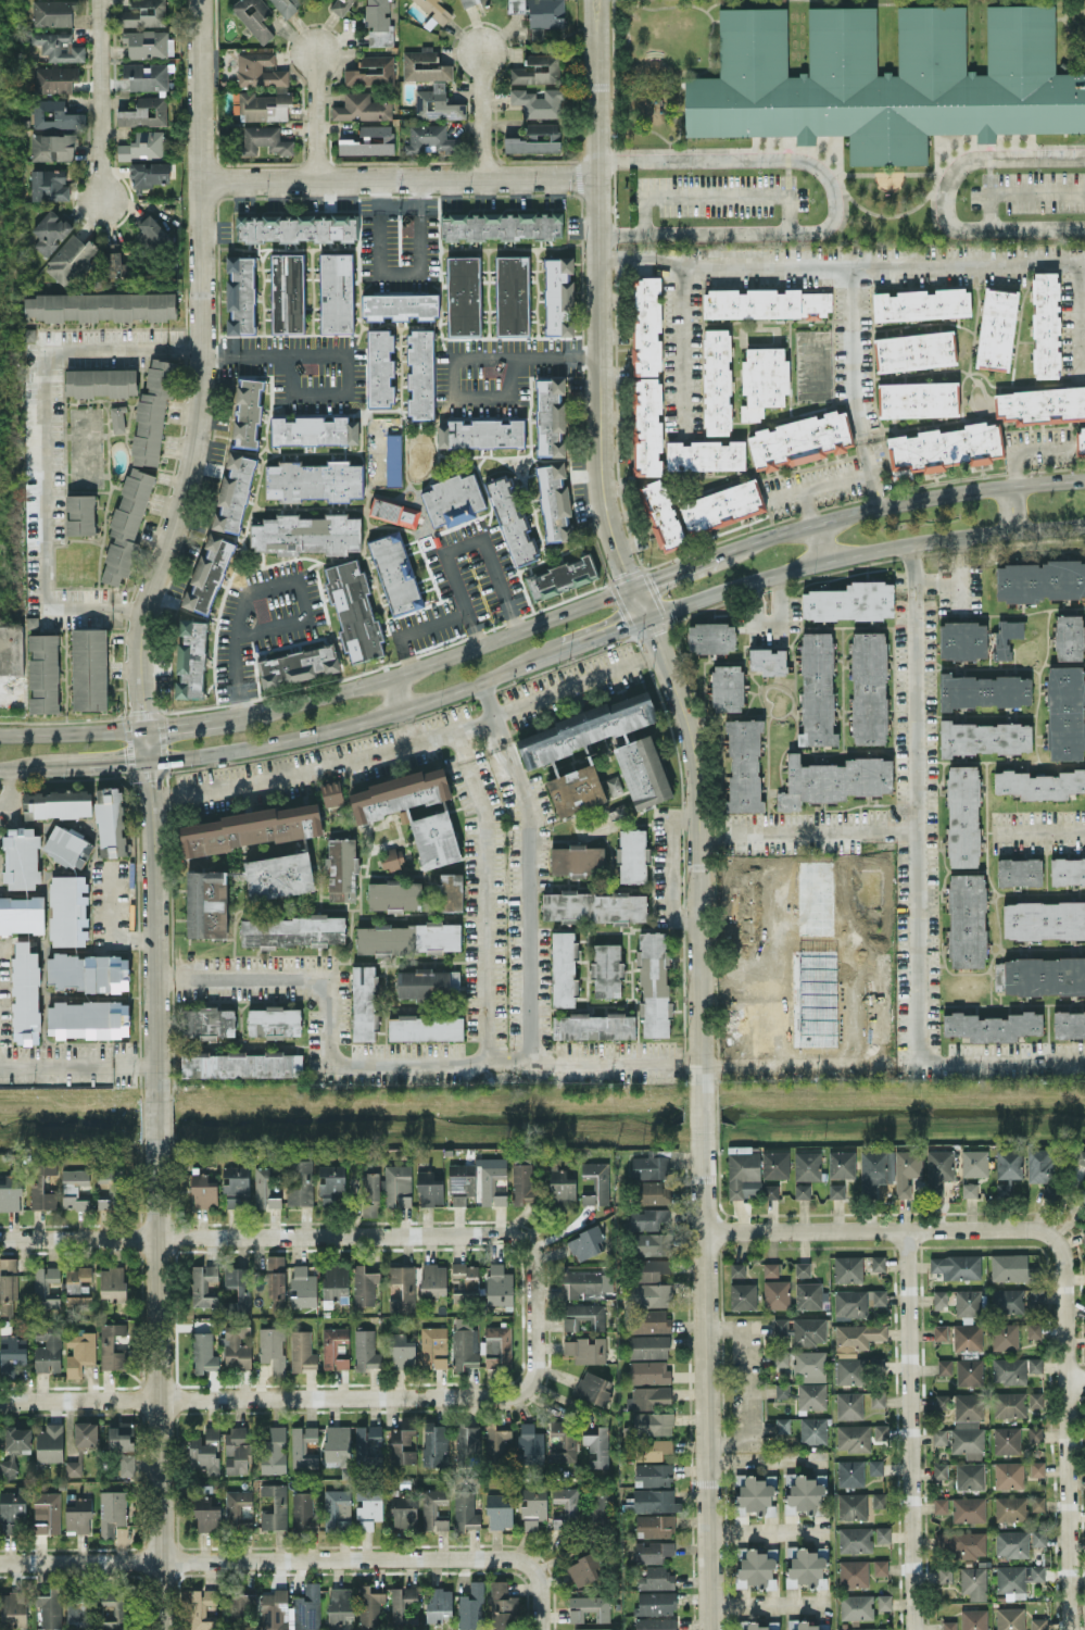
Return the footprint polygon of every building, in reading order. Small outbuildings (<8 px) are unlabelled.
[(71,10),(78,10),(77,0),(32,0),(33,26),(72,25),(71,10)] [(116,9),(116,25),(165,25),(165,0),(129,0),(129,9),(116,9)] [(261,20),(272,10),(262,0),(238,0),(230,7),(263,44),(274,34),(261,20)] [(284,16),(303,0),(270,0),(284,16)] [(353,0),(334,0),(329,8),(342,17),(353,0)] [(392,45),(391,13),(392,13),(392,0),(366,0),(367,28),(368,28),(368,46),(392,45)] [(431,16),(423,24),(429,29),(437,20),(441,25),(455,10),(445,0),(413,0),(431,16)] [(508,12),(529,12),(529,27),(563,27),(564,0),(508,0),(508,12)] [(796,135),(796,144),(816,144),(816,135),(848,134),(849,164),(927,164),(927,133),(976,133),(976,142),(996,142),(996,132),(1084,132),(1084,72),(1055,72),(1055,4),(986,5),(986,72),(965,72),(965,6),(897,6),(897,73),(876,73),(876,7),(808,7),(808,74),(787,74),(787,8),(719,8),(719,77),(684,77),(684,136),(796,135)] [(122,31),(122,43),(128,43),(128,57),(167,57),(166,30),(122,31)] [(84,60),(84,45),(72,45),(72,31),(31,32),(31,44),(44,44),(44,61),(84,60)] [(403,79),(452,80),(453,64),(438,64),(438,47),(421,47),(421,51),(403,50),(403,79)] [(288,85),(288,68),(274,68),(274,52),(237,52),(237,85),(288,85)] [(509,67),(509,83),(560,82),(559,53),(526,54),(526,67),(509,67)] [(358,69),(344,69),(343,84),(393,85),(394,56),(358,55),(358,69)] [(129,90),(168,89),(167,63),(122,64),(122,77),(129,77),(129,90)] [(33,93),(72,92),(72,80),(79,79),(78,66),(32,67),(33,93)] [(416,119),(465,118),(465,103),(445,103),(445,80),(433,80),(433,89),(416,90),(416,119)] [(510,104),(523,103),(523,117),(561,117),(560,98),(565,98),(565,87),(540,88),(540,89),(510,89),(510,104)] [(370,92),(344,91),(344,105),(331,105),(331,119),(390,120),(390,101),(370,101),(370,92)] [(287,121),(288,102),(292,102),(292,93),(239,92),(239,120),(287,121)] [(166,124),(166,96),(136,96),(136,110),(116,110),(116,125),(166,124)] [(85,112),(64,113),(64,98),(32,99),(33,128),(85,126),(85,112)] [(560,152),(560,123),(526,123),(526,137),(504,137),(504,152),(560,152)] [(338,153),(393,154),(393,125),(361,124),(361,139),(338,139),(338,153)] [(445,124),(408,124),(409,142),(404,143),(405,153),(425,152),(425,145),(434,145),(435,151),(458,151),(458,138),(446,138),(445,124)] [(294,153),(294,139),(279,140),(279,125),(239,126),(239,154),(257,153),(257,146),(268,146),(268,153),(294,153)] [(164,157),(163,130),(135,130),(135,143),(117,143),(117,158),(164,157)] [(31,133),(31,159),(74,160),(75,134),(31,133)] [(169,162),(130,162),(131,187),(153,186),(153,183),(169,182),(169,162)] [(69,199),(69,183),(65,184),(65,169),(30,170),(31,200),(69,199)] [(73,227),(51,208),(31,229),(40,237),(33,245),(46,257),(73,227)] [(440,213),(440,239),(562,239),(562,213),(440,213)] [(236,214),(235,238),(355,242),(356,218),(236,214)] [(151,252),(169,235),(150,215),(132,232),(151,252)] [(90,262),(87,259),(98,248),(89,239),(85,244),(74,233),(43,265),(65,288),(90,262)] [(105,278),(133,276),(132,262),(121,263),(120,242),(103,243),(105,278)] [(305,333),(304,253),(270,253),(271,333),(305,333)] [(351,253),(319,253),(321,333),(353,332),(351,253)] [(528,255),(495,256),(497,335),(530,334),(528,255)] [(254,334),(255,256),(226,256),(226,272),(227,272),(226,310),(227,310),(227,334),(254,334)] [(481,335),(479,256),(446,256),(448,336),(481,335)] [(573,280),(572,280),(572,257),(545,258),(545,334),(573,334),(573,280)] [(1032,378),(1059,378),(1059,272),(1033,272),(1032,378)] [(635,476),(661,475),(660,331),(660,292),(660,276),(632,276),(635,476)] [(873,320),(971,316),(970,287),(934,289),(935,290),(887,292),(887,291),(872,292),(873,320)] [(1010,371),(1018,291),(1004,290),(1004,289),(984,287),(975,367),(1010,371)] [(703,317),(832,317),(832,292),(800,292),(800,289),(775,290),(775,289),(737,289),(703,289),(703,317)] [(176,293),(24,293),(24,320),(176,320),(176,293)] [(362,294),(363,320),(383,320),(383,317),(438,316),(438,293),(362,294)] [(705,435),(731,434),(729,328),(703,329),(705,435)] [(393,329),(366,330),(368,406),(394,405),(393,351),(393,329)] [(433,329),(408,329),(409,419),(434,419),(433,329)] [(957,364),(953,329),(873,338),(877,372),(957,364)] [(784,346),(746,347),(746,359),(741,359),(742,394),(746,394),(746,404),(740,404),(740,420),(764,420),(764,405),(784,405),(784,394),(789,394),(788,358),(784,358),(784,346)] [(158,466),(166,397),(172,398),(177,361),(146,357),(132,463),(158,466)] [(65,369),(65,396),(137,395),(136,368),(65,369)] [(212,528),(240,533),(256,452),(253,452),(267,381),(241,376),(212,528)] [(564,377),(537,377),(537,455),(565,455),(565,439),(564,439),(564,377)] [(958,381),(877,383),(878,417),(959,415),(958,381)] [(996,390),(997,418),(1014,417),(1014,423),(1084,420),(1084,387),(996,390)] [(110,408),(113,433),(126,431),(123,406),(110,408)] [(765,469),(854,449),(845,409),(823,414),(767,427),(768,429),(747,434),(755,470),(764,468),(765,469)] [(358,421),(347,421),(347,417),(284,418),(284,417),(271,417),(271,444),(358,443),(358,421)] [(524,419),(504,419),(504,420),(462,420),(462,418),(437,418),(437,447),(525,446),(524,419)] [(886,438),(892,475),(993,459),(993,458),(1003,456),(997,423),(987,424),(986,420),(963,424),(964,427),(939,431),(939,427),(916,431),(917,433),(886,438)] [(1084,456),(1084,428),(1077,428),(1078,456),(1084,456)] [(386,485),(401,485),(401,434),(386,434),(386,485)] [(689,442),(689,441),(666,442),(667,471),(745,469),(745,440),(689,442)] [(362,497),(362,464),(349,464),(349,460),(326,460),(326,464),(300,465),(300,461),(277,461),(277,465),(266,465),(266,497),(278,497),(278,501),(302,501),(302,496),(328,496),(328,501),(349,501),(349,497),(362,497)] [(154,474),(141,471),(142,466),(129,462),(110,534),(112,535),(100,580),(118,585),(121,575),(129,577),(139,541),(136,541),(154,474)] [(536,465),(546,542),(574,538),(567,484),(566,484),(563,462),(536,465)] [(477,516),(475,510),(485,507),(473,472),(461,477),(460,475),(420,489),(433,527),(445,523),(446,527),(477,516)] [(487,483),(513,566),(537,558),(523,514),(521,515),(508,476),(487,483)] [(686,541),(662,478),(639,486),(646,505),(643,506),(660,551),(686,541)] [(678,502),(688,535),(766,512),(756,479),(678,502)] [(95,534),(94,493),(65,494),(66,534),(95,534)] [(368,514),(415,528),(420,510),(374,496),(368,514)] [(360,517),(347,517),(347,513),(326,513),(326,517),(298,518),(298,515),(262,516),(262,524),(250,524),(251,548),(277,548),(277,553),(348,552),(348,550),(360,550),(360,517)] [(181,605),(207,614),(233,540),(208,531),(181,605)] [(369,540),(391,617),(422,608),(400,531),(369,540)] [(597,578),(589,554),(526,577),(534,600),(597,578)] [(350,663),(384,654),(380,641),(383,640),(378,619),(374,620),(358,558),(324,567),(328,581),(325,582),(330,602),(335,601),(350,663)] [(996,599),(1084,600),(1084,560),(1043,559),(1043,564),(996,563),(996,599)] [(894,618),(893,581),(846,582),(846,589),(802,590),(802,619),(894,618)] [(1082,614),(1055,615),(1056,660),(1083,660),(1082,614)] [(175,697),(203,698),(205,620),(179,619),(177,680),(175,680),(175,697)] [(1010,659),(1009,637),(1023,637),(1023,620),(999,621),(999,631),(995,631),(996,659),(1010,659)] [(986,659),(986,621),(940,622),(940,659),(986,659)] [(688,623),(687,652),(735,652),(735,623),(688,623)] [(106,628),(72,629),(73,710),(108,710),(106,628)] [(797,745),(838,745),(838,732),(832,732),(833,632),(802,632),(801,733),(797,732),(797,745)] [(886,744),(886,632),(852,632),(851,744),(886,744)] [(58,633),(29,634),(29,713),(59,713),(58,633)] [(340,670),(334,643),(256,659),(262,687),(324,674),(324,673),(340,670)] [(749,648),(749,669),(761,669),(761,674),(786,675),(786,649),(749,648)] [(742,665),(712,665),(712,711),(743,711),(742,665)] [(1083,665),(1047,666),(1048,760),(1084,759),(1083,665)] [(940,706),(1031,706),(1031,676),(950,676),(950,672),(940,672),(940,706)] [(514,733),(524,765),(658,723),(649,692),(514,733)] [(728,811),(764,812),(764,800),(759,800),(759,730),(763,730),(763,719),(724,719),(724,732),(728,732),(728,811)] [(940,758),(951,758),(951,752),(1031,752),(1031,723),(950,723),(950,719),(940,719),(940,758)] [(613,747),(635,810),(673,796),(651,734),(613,747)] [(892,758),(845,757),(844,764),(800,763),(800,752),(787,751),(786,791),(777,791),(776,810),(801,810),(801,801),(846,801),(846,793),(891,794),(892,758)] [(558,817),(606,801),(594,763),(546,779),(558,817)] [(979,866),(978,765),(947,765),(948,867),(979,866)] [(460,859),(446,799),(451,798),(443,766),(348,790),(356,823),(399,812),(402,823),(410,821),(422,869),(460,859)] [(1059,769),(1059,775),(1028,775),(1028,771),(993,771),(993,793),(1019,793),(1019,798),(1068,799),(1068,792),(1084,792),(1084,769),(1059,769)] [(344,803),(338,779),(319,784),(325,808),(344,803)] [(98,856),(124,855),(122,786),(96,787),(98,856)] [(92,816),(91,790),(23,792),(24,818),(92,816)] [(178,821),(182,854),(323,836),(318,803),(178,821)] [(56,822),(41,850),(81,871),(95,842),(56,822)] [(4,888),(39,888),(38,834),(34,834),(34,827),(4,827),(4,888)] [(646,882),(646,860),(650,860),(649,847),(646,847),(645,828),(618,829),(619,883),(646,882)] [(355,900),(355,873),(357,873),(356,838),(326,838),(328,901),(355,900)] [(604,845),(551,846),(551,874),(569,873),(569,875),(605,874),(604,845)] [(379,851),(383,870),(404,865),(400,847),(379,851)] [(244,861),(249,900),(314,890),(309,851),(244,861)] [(1050,858),(1050,884),(1084,884),(1084,857),(1050,858)] [(997,859),(997,885),(1042,885),(1041,858),(997,859)] [(187,937),(227,937),(226,871),(186,871),(187,937)] [(462,873),(439,873),(439,888),(430,888),(430,911),(462,910),(462,873)] [(985,967),(985,873),(949,873),(949,967),(985,967)] [(50,875),(51,946),(87,945),(87,927),(86,875),(50,875)] [(421,909),(421,880),(368,881),(368,910),(421,909)] [(646,894),(627,894),(627,891),(542,892),(542,921),(646,920),(646,894)] [(44,897),(0,897),(0,932),(44,932),(44,897)] [(1003,902),(1003,938),(1084,938),(1084,902),(1003,902)] [(240,918),(241,946),(345,945),(345,916),(240,918)] [(356,952),(460,953),(460,924),(356,924),(356,952)] [(551,931),(552,1006),(576,1006),(576,979),(575,931),(551,931)] [(671,1036),(670,1001),(669,1001),(667,949),(666,949),(666,931),(639,932),(639,951),(636,951),(636,965),(640,965),(641,1002),(638,1003),(639,1017),(642,1017),(643,1037),(671,1036)] [(11,956),(14,1044),(41,1043),(37,952),(30,952),(29,940),(15,940),(15,956),(11,956)] [(620,943),(593,944),(594,962),(590,963),(590,977),(594,977),(594,997),(620,997),(620,975),(624,975),(623,962),(620,962),(620,943)] [(47,989),(129,989),(129,954),(47,955),(47,989)] [(995,958),(995,988),(1003,988),(1003,994),(1084,994),(1084,958),(995,958)] [(353,1040),(375,1040),(375,1028),(377,1028),(376,965),(352,965),(353,1040)] [(397,969),(397,998),(459,997),(459,969),(397,969)] [(48,1037),(129,1036),(129,1001),(47,1002),(48,1037)] [(234,1007),(181,1009),(182,1038),(235,1036),(234,1007)] [(248,1007),(248,1037),(293,1037),(293,1025),(300,1025),(300,1007),(248,1007)] [(1053,1037),(1084,1037),(1084,1011),(1053,1010),(1053,1037)] [(943,1035),(969,1035),(969,1041),(1017,1041),(1017,1034),(1042,1034),(1042,1011),(1007,1012),(1007,1017),(977,1017),(977,1012),(942,1013),(943,1035)] [(635,1038),(635,1013),(552,1014),(553,1039),(635,1038)] [(388,1040),(463,1039),(463,1015),(388,1017),(388,1040)] [(302,1077),(302,1052),(229,1052),(229,1053),(181,1053),(181,1077),(302,1077)] [(751,1145),(727,1146),(728,1198),(743,1198),(742,1193),(760,1193),(759,1152),(751,1152),(751,1145)] [(1011,1193),(1012,1178),(1022,1178),(1022,1149),(997,1148),(996,1180),(997,1180),(997,1193),(1011,1193)] [(1028,1148),(1027,1181),(1050,1182),(1051,1149),(1028,1148)] [(1076,1148),(1072,1162),(1084,1165),(1084,1151),(1076,1148)] [(668,1155),(655,1155),(655,1149),(647,1149),(647,1156),(632,1156),(632,1178),(668,1177),(668,1155)] [(927,1150),(927,1196),(943,1196),(943,1179),(954,1179),(953,1149),(927,1150)] [(988,1150),(962,1149),(961,1176),(987,1176),(988,1150)] [(894,1150),(861,1150),(861,1195),(876,1195),(876,1182),(894,1182),(894,1150)] [(921,1177),(922,1150),(896,1150),(895,1196),(909,1197),(909,1176),(921,1177)] [(763,1178),(789,1177),(788,1151),(762,1152),(763,1178)] [(794,1180),(821,1179),(820,1151),(793,1151),(794,1180)] [(829,1177),(855,1176),(855,1151),(829,1151),(829,1177)] [(313,1204),(312,1158),(286,1159),(286,1174),(299,1174),(299,1187),(287,1187),(287,1204),(313,1204)] [(608,1204),(608,1162),(581,1162),(581,1177),(593,1177),(593,1192),(582,1192),(582,1204),(608,1204)] [(57,1207),(56,1191),(43,1191),(43,1174),(57,1173),(56,1163),(30,1164),(31,1208),(57,1207)] [(466,1205),(465,1195),(476,1195),(475,1163),(449,1164),(451,1206),(466,1205)] [(531,1163),(512,1164),(513,1203),(538,1202),(538,1186),(532,1186),(531,1163)] [(506,1164),(480,1164),(481,1205),(506,1205),(506,1194),(495,1194),(495,1179),(506,1178),(506,1164)] [(249,1166),(223,1165),(223,1180),(224,1180),(224,1207),(240,1207),(241,1197),(248,1198),(249,1166)] [(345,1165),(319,1165),(319,1179),(320,1179),(320,1206),(336,1206),(336,1194),(345,1194),(345,1165)] [(411,1205),(410,1165),(384,1165),(386,1206),(411,1205)] [(281,1207),(280,1196),(270,1196),(269,1166),(255,1167),(255,1207),(281,1207)] [(97,1182),(109,1181),(109,1198),(97,1198),(97,1208),(124,1208),(123,1167),(97,1168),(97,1182)] [(62,1208),(89,1208),(89,1194),(78,1194),(78,1185),(89,1184),(89,1169),(62,1169),(62,1208)] [(575,1177),(566,1177),(566,1169),(549,1169),(548,1202),(575,1203),(575,1177)] [(433,1170),(418,1170),(418,1206),(443,1205),(442,1179),(433,1179),(433,1170)] [(379,1171),(364,1172),(365,1216),(380,1216),(379,1171)] [(192,1207),(217,1208),(217,1180),(208,1180),(208,1173),(192,1173),(192,1207)] [(21,1210),(21,1175),(5,1175),(5,1183),(0,1183),(0,1210),(21,1210)] [(670,1204),(670,1183),(641,1183),(641,1203),(670,1204)] [(844,1183),(829,1183),(829,1198),(844,1197),(844,1183)] [(977,1183),(962,1183),(962,1197),(977,1196),(977,1183)] [(778,1198),(778,1184),(766,1184),(766,1198),(778,1198)] [(794,1198),(810,1198),(810,1184),(794,1184),(794,1198)] [(659,1229),(659,1222),(669,1221),(669,1208),(630,1210),(631,1230),(659,1229)] [(567,1238),(575,1261),(606,1249),(597,1226),(567,1238)] [(671,1232),(636,1233),(636,1255),(672,1255),(671,1232)] [(990,1254),(991,1280),(1038,1280),(1038,1267),(1027,1267),(1027,1254),(990,1254)] [(270,1312),(285,1312),(284,1255),(269,1255),(270,1312)] [(834,1282),(863,1281),(863,1255),(834,1256),(834,1282)] [(885,1255),(871,1255),(871,1271),(885,1270),(885,1255)] [(942,1279),(981,1278),(980,1255),(929,1256),(930,1272),(942,1272),(942,1279)] [(16,1257),(0,1257),(0,1273),(16,1273),(16,1257)] [(669,1259),(637,1260),(637,1281),(660,1280),(659,1273),(670,1272),(669,1259)] [(487,1304),(512,1304),(512,1272),(503,1272),(503,1262),(487,1262),(487,1304)] [(779,1275),(779,1262),(763,1263),(764,1276),(779,1275)] [(795,1262),(795,1276),(811,1276),(810,1262),(795,1262)] [(446,1264),(421,1263),(421,1294),(446,1295),(446,1264)] [(478,1264),(453,1263),(453,1288),(453,1302),(465,1302),(465,1293),(478,1293),(478,1264)] [(745,1276),(745,1263),(730,1263),(730,1276),(745,1276)] [(354,1305),(374,1305),(374,1283),(381,1282),(381,1272),(364,1272),(364,1264),(354,1264),(354,1305)] [(192,1306),(217,1306),(217,1294),(207,1294),(207,1281),(218,1281),(218,1265),(191,1265),(192,1306)] [(249,1265),(224,1266),(224,1287),(237,1286),(238,1301),(224,1301),(224,1314),(250,1314),(249,1265)] [(316,1306),(315,1265),(292,1265),(292,1292),(289,1292),(289,1306),(316,1306)] [(348,1298),(348,1266),(324,1265),(323,1298),(348,1298)] [(415,1266),(389,1265),(389,1283),(401,1283),(401,1295),(389,1295),(389,1309),(414,1310),(415,1266)] [(59,1281),(59,1266),(34,1266),(34,1308),(59,1307),(59,1297),(48,1298),(48,1281),(59,1281)] [(91,1267),(66,1267),(65,1291),(87,1292),(87,1287),(81,1287),(81,1280),(91,1280),(91,1267)] [(100,1299),(124,1300),(125,1267),(100,1267),(100,1299)] [(561,1298),(578,1298),(578,1292),(612,1291),(612,1271),(561,1272),(561,1298)] [(0,1274),(0,1314),(12,1314),(12,1299),(16,1299),(16,1274),(0,1274)] [(764,1280),(764,1309),(790,1309),(789,1280),(764,1280)] [(756,1282),(730,1283),(731,1308),(757,1307),(756,1282)] [(821,1282),(795,1282),(796,1309),(822,1308),(822,1300),(828,1300),(828,1291),(822,1291),(821,1282)] [(673,1305),(672,1283),(632,1283),(632,1306),(673,1305)] [(990,1289),(991,1313),(1024,1312),(1023,1288),(990,1289)] [(1043,1288),(1029,1288),(1029,1303),(1043,1302),(1043,1288)] [(886,1304),(886,1289),(834,1290),(835,1319),(867,1318),(867,1305),(886,1304)] [(980,1289),(955,1290),(955,1315),(981,1315),(980,1289)] [(947,1290),(933,1290),(933,1307),(947,1307),(947,1290)] [(91,1295),(65,1296),(66,1306),(91,1305),(91,1295)] [(605,1329),(604,1303),(563,1304),(564,1330),(579,1330),(579,1320),(589,1320),(589,1330),(605,1329)] [(629,1332),(671,1331),(671,1317),(665,1317),(665,1309),(629,1310),(629,1332)] [(454,1368),(479,1367),(478,1328),(472,1328),(472,1317),(453,1317),(454,1368)] [(792,1346),(816,1346),(816,1341),(826,1341),(826,1318),(793,1317),(792,1346)] [(788,1318),(774,1318),(774,1334),(792,1335),(792,1327),(788,1327),(788,1318)] [(126,1323),(100,1323),(101,1368),(125,1368),(125,1351),(113,1351),(113,1334),(126,1334),(126,1323)] [(1017,1323),(991,1324),(992,1350),(1018,1350),(1017,1323)] [(1040,1323),(1028,1323),(1027,1338),(1040,1338),(1040,1323)] [(887,1339),(886,1324),(835,1325),(836,1357),(856,1356),(856,1349),(868,1349),(868,1339),(887,1339)] [(933,1325),(934,1340),(948,1339),(947,1324),(933,1325)] [(982,1324),(953,1325),(954,1350),(982,1350),(982,1324)] [(250,1368),(251,1344),(240,1344),(240,1337),(250,1337),(250,1325),(224,1325),(224,1337),(223,1367),(250,1368)] [(485,1366),(511,1366),(510,1325),(484,1326),(485,1366)] [(446,1326),(420,1327),(421,1368),(447,1367),(446,1326)] [(259,1361),(271,1361),(271,1375),(284,1375),(284,1327),(259,1327),(259,1361)] [(323,1368),(349,1368),(349,1358),(336,1358),(336,1342),(348,1342),(348,1327),(322,1327),(323,1368)] [(374,1329),(354,1329),(355,1369),(381,1368),(380,1352),(374,1352),(374,1329)] [(311,1330),(290,1330),(291,1369),(317,1369),(316,1352),(311,1352),(311,1330)] [(34,1346),(35,1371),(61,1371),(60,1332),(34,1333),(34,1340),(44,1340),(44,1345),(34,1346)] [(95,1332),(66,1332),(66,1346),(72,1346),(73,1354),(66,1354),(66,1377),(81,1377),(81,1363),(95,1363),(95,1332)] [(212,1332),(194,1332),(193,1373),(203,1373),(203,1369),(218,1369),(218,1355),(212,1355),(212,1332)] [(406,1332),(390,1333),(390,1367),(415,1367),(415,1345),(406,1345),(406,1332)] [(25,1335),(2,1336),(3,1377),(15,1377),(15,1366),(26,1365),(25,1335)] [(669,1357),(669,1335),(629,1335),(630,1358),(669,1357)] [(605,1363),(605,1337),(594,1337),(594,1339),(564,1339),(564,1353),(574,1353),(574,1362),(605,1363)] [(788,1350),(775,1350),(775,1365),(788,1365),(788,1350)] [(801,1382),(826,1381),(825,1350),(793,1351),(794,1373),(800,1373),(801,1382)] [(1026,1357),(992,1357),(992,1383),(1026,1383),(1026,1357)] [(1041,1357),(1027,1358),(1027,1372),(1042,1372),(1041,1357)] [(836,1384),(865,1383),(864,1358),(835,1358),(836,1384)] [(956,1384),(983,1384),(982,1358),(956,1358),(956,1384)] [(951,1359),(937,1359),(937,1374),(951,1374),(951,1359)] [(668,1360),(629,1361),(629,1383),(668,1383),(668,1360)] [(574,1393),(605,1405),(611,1390),(608,1390),(611,1380),(583,1370),(574,1393)] [(826,1409),(826,1383),(798,1382),(797,1408),(826,1409)] [(775,1383),(776,1397),(789,1397),(789,1383),(775,1383)] [(632,1407),(671,1407),(671,1386),(632,1387),(632,1407)] [(837,1419),(863,1419),(862,1391),(836,1392),(837,1419)] [(884,1391),(870,1391),(871,1407),(885,1407),(884,1391)] [(993,1417),(1026,1416),(1025,1391),(992,1392),(993,1417)] [(1042,1391),(1028,1392),(1028,1407),(1042,1407),(1042,1391)] [(951,1452),(965,1452),(965,1459),(983,1459),(983,1427),(975,1427),(975,1419),(984,1419),(984,1393),(955,1393),(954,1427),(951,1427),(951,1452)] [(948,1394),(933,1394),(933,1408),(948,1409),(948,1394)] [(673,1432),(673,1412),(635,1413),(635,1433),(673,1432)] [(391,1463),(414,1463),(413,1434),(416,1434),(416,1417),(401,1417),(401,1427),(390,1428),(391,1463)] [(790,1417),(775,1417),(776,1432),(790,1432),(790,1417)] [(827,1417),(800,1417),(800,1443),(826,1443),(827,1417)] [(448,1465),(447,1424),(434,1424),(434,1420),(423,1420),(424,1466),(448,1465)] [(511,1428),(496,1429),(495,1420),(486,1421),(488,1463),(506,1462),(506,1443),(511,1442),(511,1428)] [(576,1461),(575,1420),(550,1420),(550,1442),(549,1442),(550,1462),(576,1461)] [(75,1421),(75,1446),(97,1446),(97,1421),(75,1421)] [(109,1450),(133,1449),(132,1421),(118,1421),(118,1426),(108,1426),(109,1450)] [(517,1464),(543,1464),(543,1432),(534,1432),(534,1422),(519,1422),(519,1450),(517,1450),(517,1464)] [(63,1461),(62,1423),(45,1423),(45,1430),(36,1430),(37,1461),(63,1461)] [(456,1452),(479,1453),(479,1424),(457,1424),(456,1452)] [(870,1450),(869,1424),(837,1425),(837,1451),(870,1450)] [(888,1424),(874,1424),(874,1440),(888,1440),(888,1424)] [(261,1473),(286,1472),(285,1425),(270,1426),(270,1439),(260,1439),(261,1473)] [(292,1467),(318,1466),(317,1456),(306,1456),(306,1439),(318,1438),(317,1425),(291,1426),(292,1467)] [(355,1425),(356,1466),(382,1466),(382,1455),(369,1455),(369,1440),(382,1440),(382,1425),(355,1425)] [(607,1425),(597,1425),(597,1433),(582,1433),(582,1444),(588,1444),(588,1455),(589,1455),(589,1467),(608,1466),(607,1425)] [(31,1426),(5,1427),(5,1451),(8,1451),(8,1460),(1,1460),(1,1478),(16,1478),(16,1450),(31,1450),(31,1426)] [(218,1474),(218,1426),(204,1426),(204,1436),(189,1436),(189,1469),(206,1469),(206,1474),(218,1474)] [(226,1474),(249,1473),(249,1426),(225,1426),(226,1474)] [(349,1426),(324,1426),(325,1461),(340,1461),(340,1466),(350,1466),(349,1426)] [(1020,1427),(994,1427),(994,1453),(1020,1453),(1020,1427)] [(1041,1427),(1028,1427),(1028,1441),(1042,1441),(1041,1427)] [(933,1444),(946,1443),(946,1428),(932,1429),(933,1444)] [(672,1438),(635,1439),(635,1460),(662,1460),(662,1452),(672,1452),(672,1438)] [(134,1454),(118,1454),(118,1475),(134,1475),(134,1454)] [(837,1460),(837,1487),(864,1486),(864,1459),(837,1460)] [(869,1474),(883,1474),(882,1459),(868,1459),(869,1474)] [(81,1460),(65,1460),(65,1476),(81,1476),(81,1460)] [(1045,1461),(1030,1460),(1030,1476),(1045,1476),(1045,1461)] [(1023,1488),(1023,1461),(994,1462),(995,1488),(1023,1488)] [(984,1489),(984,1462),(955,1462),(955,1489),(984,1489)] [(635,1485),(672,1486),(672,1463),(635,1463),(635,1485)] [(947,1478),(947,1463),(933,1463),(933,1477),(947,1478)] [(775,1515),(775,1503),(772,1503),(772,1485),(765,1485),(765,1479),(754,1479),(754,1473),(736,1474),(737,1511),(757,1511),(757,1516),(775,1515)] [(786,1513),(794,1513),(795,1509),(808,1509),(808,1514),(819,1514),(819,1505),(822,1506),(823,1483),(815,1483),(816,1478),(805,1478),(806,1473),(787,1473),(786,1513)] [(286,1483),(260,1484),(260,1495),(274,1495),(274,1507),(260,1508),(261,1529),(287,1528),(286,1483)] [(0,1510),(0,1533),(19,1533),(19,1523),(25,1523),(26,1486),(18,1485),(18,1492),(0,1492),(0,1510)] [(546,1520),(546,1485),(519,1486),(520,1501),(522,1501),(522,1529),(537,1528),(537,1520),(546,1520)] [(579,1528),(578,1486),(552,1487),(552,1503),(563,1502),(563,1514),(552,1514),(553,1528),(579,1528)] [(589,1525),(609,1525),(610,1487),(590,1486),(589,1525)] [(382,1487),(356,1487),(356,1499),(358,1499),(358,1530),(373,1529),(373,1520),(382,1520),(382,1487)] [(447,1488),(422,1489),(423,1529),(448,1529),(448,1515),(437,1515),(437,1503),(448,1503),(447,1488)] [(675,1511),(674,1488),(633,1489),(633,1503),(624,1503),(625,1512),(675,1511)] [(474,1512),(474,1489),(454,1489),(454,1529),(480,1529),(480,1512),(474,1512)] [(126,1490),(99,1490),(100,1539),(114,1539),(114,1525),(126,1524),(126,1490)] [(252,1516),(240,1516),(241,1505),(252,1505),(252,1490),(226,1490),(225,1530),(252,1531),(252,1516)] [(60,1533),(60,1491),(33,1491),(33,1532),(60,1533)] [(312,1491),(292,1491),(293,1530),(318,1529),(318,1515),(312,1515),(312,1491)] [(867,1518),(867,1492),(838,1493),(839,1519),(867,1518)] [(886,1492),(873,1492),(872,1507),(886,1508),(886,1492)] [(512,1506),(503,1506),(503,1493),(487,1493),(487,1527),(512,1527),(512,1506)] [(1044,1510),(1045,1495),(1031,1495),(1031,1510),(1044,1510)] [(195,1497),(196,1531),(220,1530),(220,1504),(211,1504),(211,1496),(195,1497)] [(391,1496),(392,1529),(416,1529),(416,1496),(391,1496)] [(995,1521),(1027,1521),(1026,1496),(995,1496),(995,1521)] [(947,1513),(948,1498),(934,1497),(934,1513),(947,1513)] [(985,1521),(985,1497),(953,1497),(953,1522),(985,1521)] [(643,1537),(674,1537),(673,1514),(636,1514),(636,1530),(643,1530),(643,1537)] [(876,1542),(891,1542),(890,1526),(876,1527),(876,1542)] [(871,1527),(838,1527),(839,1552),(871,1551),(871,1527)] [(1046,1530),(1031,1529),(1031,1545),(1046,1546),(1046,1530)] [(985,1558),(985,1531),(937,1530),(936,1548),(957,1548),(957,1558),(985,1558)] [(1029,1556),(1028,1530),(995,1530),(995,1557),(1029,1556)] [(674,1542),(641,1541),(640,1562),(664,1563),(664,1555),(674,1555),(674,1542)] [(824,1556),(816,1556),(816,1547),(786,1548),(786,1557),(788,1557),(788,1586),(797,1586),(824,1585),(824,1556)] [(737,1586),(757,1585),(757,1588),(776,1588),(776,1577),(774,1577),(774,1557),(765,1557),(765,1549),(746,1549),(746,1558),(737,1558),(737,1586)] [(566,1563),(575,1587),(604,1575),(595,1551),(566,1563)] [(887,1559),(873,1559),(873,1575),(887,1575),(887,1559)] [(868,1560),(839,1560),(839,1587),(868,1586),(868,1560)] [(674,1589),(674,1573),(666,1573),(666,1565),(645,1565),(645,1575),(638,1575),(638,1588),(674,1589)] [(996,1592),(1007,1592),(1007,1598),(1025,1598),(1026,1580),(1045,1580),(1045,1566),(997,1565),(996,1592)] [(960,1593),(968,1593),(969,1600),(986,1600),(986,1566),(960,1566),(960,1593)] [(470,1580),(470,1594),(458,1594),(458,1628),(482,1628),(483,1580),(470,1580)] [(491,1580),(492,1629),(518,1629),(517,1595),(507,1595),(507,1580),(491,1580)] [(320,1581),(305,1581),(305,1596),(294,1596),(294,1606),(287,1606),(288,1588),(273,1588),(273,1593),(262,1593),(262,1629),(287,1629),(315,1629),(319,1629),(320,1581)] [(379,1602),(385,1602),(385,1591),(370,1592),(370,1583),(359,1583),(359,1625),(379,1625),(379,1602)] [(41,1605),(41,1628),(61,1628),(61,1586),(50,1586),(50,1594),(35,1595),(35,1605),(41,1605)] [(101,1587),(101,1605),(114,1605),(114,1620),(102,1620),(102,1629),(118,1629),(127,1629),(126,1586),(101,1587)] [(353,1587),(328,1587),(328,1623),(345,1623),(345,1617),(354,1617),(353,1587)] [(426,1588),(427,1621),(452,1620),(451,1587),(426,1588)] [(68,1627),(95,1626),(94,1588),(67,1589),(68,1627)] [(217,1589),(187,1589),(187,1629),(217,1629),(217,1615),(205,1615),(205,1603),(217,1603),(217,1589)] [(26,1591),(0,1591),(0,1605),(0,1625),(26,1625),(26,1591)] [(230,1591),(229,1625),(249,1625),(250,1603),(254,1603),(254,1592),(230,1591)] [(636,1592),(637,1615),(675,1614),(675,1591),(636,1592)] [(873,1594),(840,1594),(840,1619),(873,1619),(873,1594)] [(877,1609),(891,1609),(891,1594),(877,1594),(877,1609)] [(568,1595),(569,1621),(584,1621),(583,1610),(595,1610),(595,1622),(609,1621),(609,1595),(568,1595)] [(1024,1607),(996,1607),(996,1629),(1024,1629),(1024,1607)] [(986,1608),(961,1609),(961,1629),(987,1629),(986,1608)] [(674,1616),(634,1617),(634,1629),(674,1629),(674,1616)] [(1046,1618),(1030,1618),(1030,1629),(1046,1629),(1046,1618)] [(825,1629),(817,1629),(817,1624),(808,1624),(808,1619),(788,1620),(788,1629),(825,1629)] [(956,1620),(942,1620),(942,1629),(956,1629),(956,1620)]
